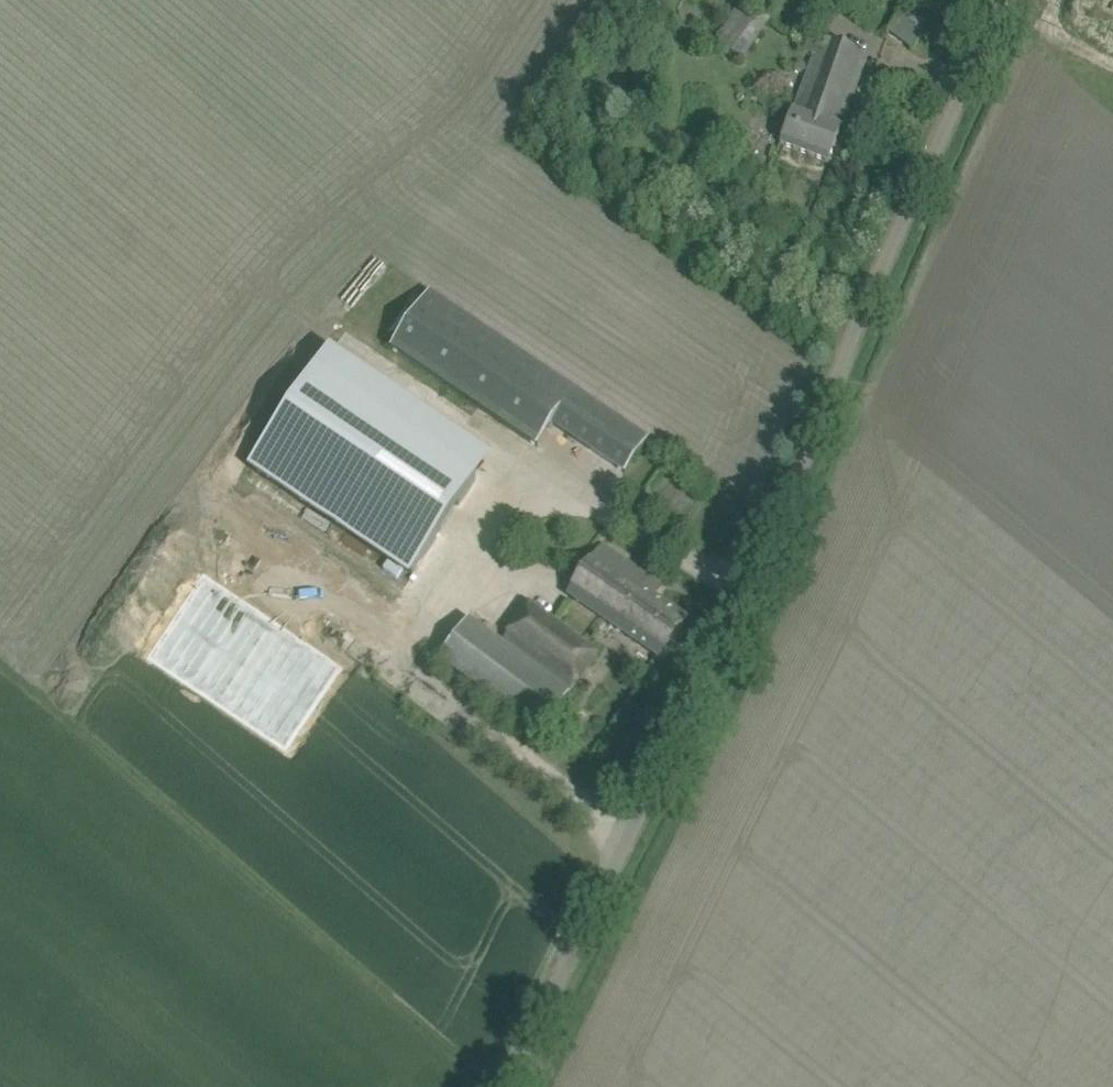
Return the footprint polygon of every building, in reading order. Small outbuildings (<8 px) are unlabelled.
[(715,39),(744,60),(771,21),(742,1),(715,39)] [(889,34),(911,49),(930,19),(907,5),(889,34)] [(829,163),(868,57),(822,39),(781,146),(829,163)] [(429,293),(390,350),(536,449),(551,426),(624,475),(648,441),(429,293)] [(332,353),(252,471),(409,578),(490,459),(332,353)] [(568,596),(661,659),(687,621),(655,599),(663,588),(601,546),(568,596)] [(203,552),(144,640),(401,810),(459,722),(203,552)] [(503,641),(571,690),(597,655),(529,605),(503,641)] [(538,734),(567,696),(469,623),(441,661),(538,734)]
